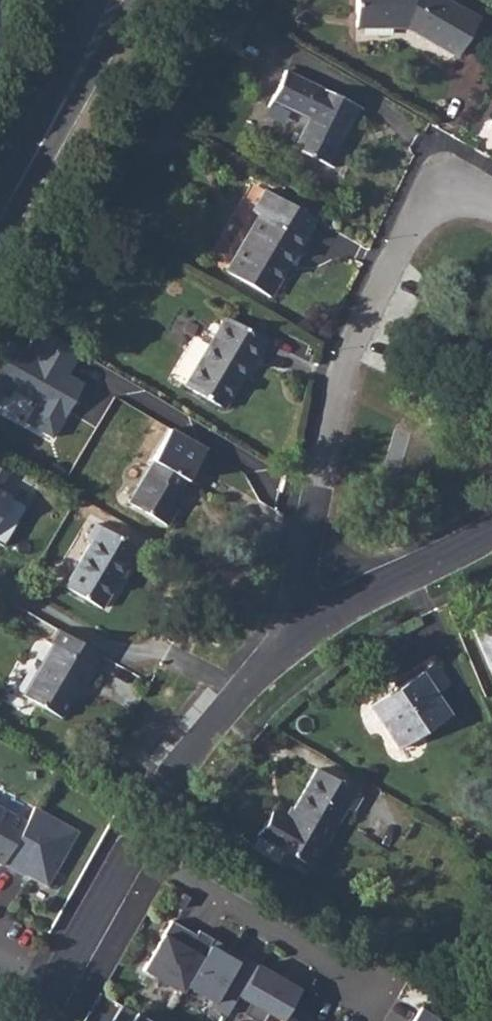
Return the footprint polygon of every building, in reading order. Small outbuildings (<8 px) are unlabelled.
[(354,26),(403,27),(454,56),(476,17),(446,0),(354,0),(354,26)] [(283,72),(270,101),(306,117),(292,148),(327,165),(343,129),(346,131),(358,106),(283,72)] [(257,213),(224,268),(267,294),(312,218),(264,189),(250,210),(257,213)] [(223,316),(184,384),(222,407),(239,376),(237,374),(247,357),(252,360),(264,341),(223,316)] [(54,433),(81,380),(70,374),(79,355),(42,337),(31,359),(0,343),(0,407),(54,433)] [(151,460),(125,502),(163,524),(181,494),(173,489),(181,479),(183,480),(203,449),(168,428),(150,460),(151,460)] [(5,549),(29,505),(0,489),(0,546),(5,549)] [(87,542),(62,585),(99,608),(125,562),(129,565),(138,550),(93,524),(83,539),(87,542)] [(473,630),(489,669),(491,668),(491,622),(473,630)] [(96,652),(57,629),(49,642),(52,644),(22,695),(59,717),(75,689),(79,692),(93,668),(88,664),(96,652)] [(436,662),(370,705),(398,747),(447,715),(434,693),(449,683),(436,662)] [(270,810),(248,848),(273,864),(282,849),(309,865),(343,806),(350,810),(359,794),(313,768),(285,818),(270,810)] [(0,861),(0,862),(15,870),(18,866),(24,870),(22,871),(45,884),(75,830),(32,805),(23,820),(0,861)] [(23,820),(0,806),(0,861),(23,820)] [(140,966),(179,988),(183,982),(210,935),(195,926),(193,930),(169,916),(140,966)] [(210,935),(183,982),(210,998),(208,1002),(224,1011),(235,991),(253,960),(237,951),(233,957),(221,950),(225,944),(210,935)] [(233,957),(237,951),(225,944),(221,950),(233,957)] [(296,985),(253,960),(235,991),(248,999),(241,1010),(259,1020),(266,1009),(278,1016),(282,1010),(296,985)] [(121,1001),(110,1020),(155,1020),(121,1001)] [(438,1017),(435,1012),(418,1002),(408,1020),(436,1020),(438,1017)] [(282,1010),(278,1016),(276,1020),(301,1020),(282,1010)]
